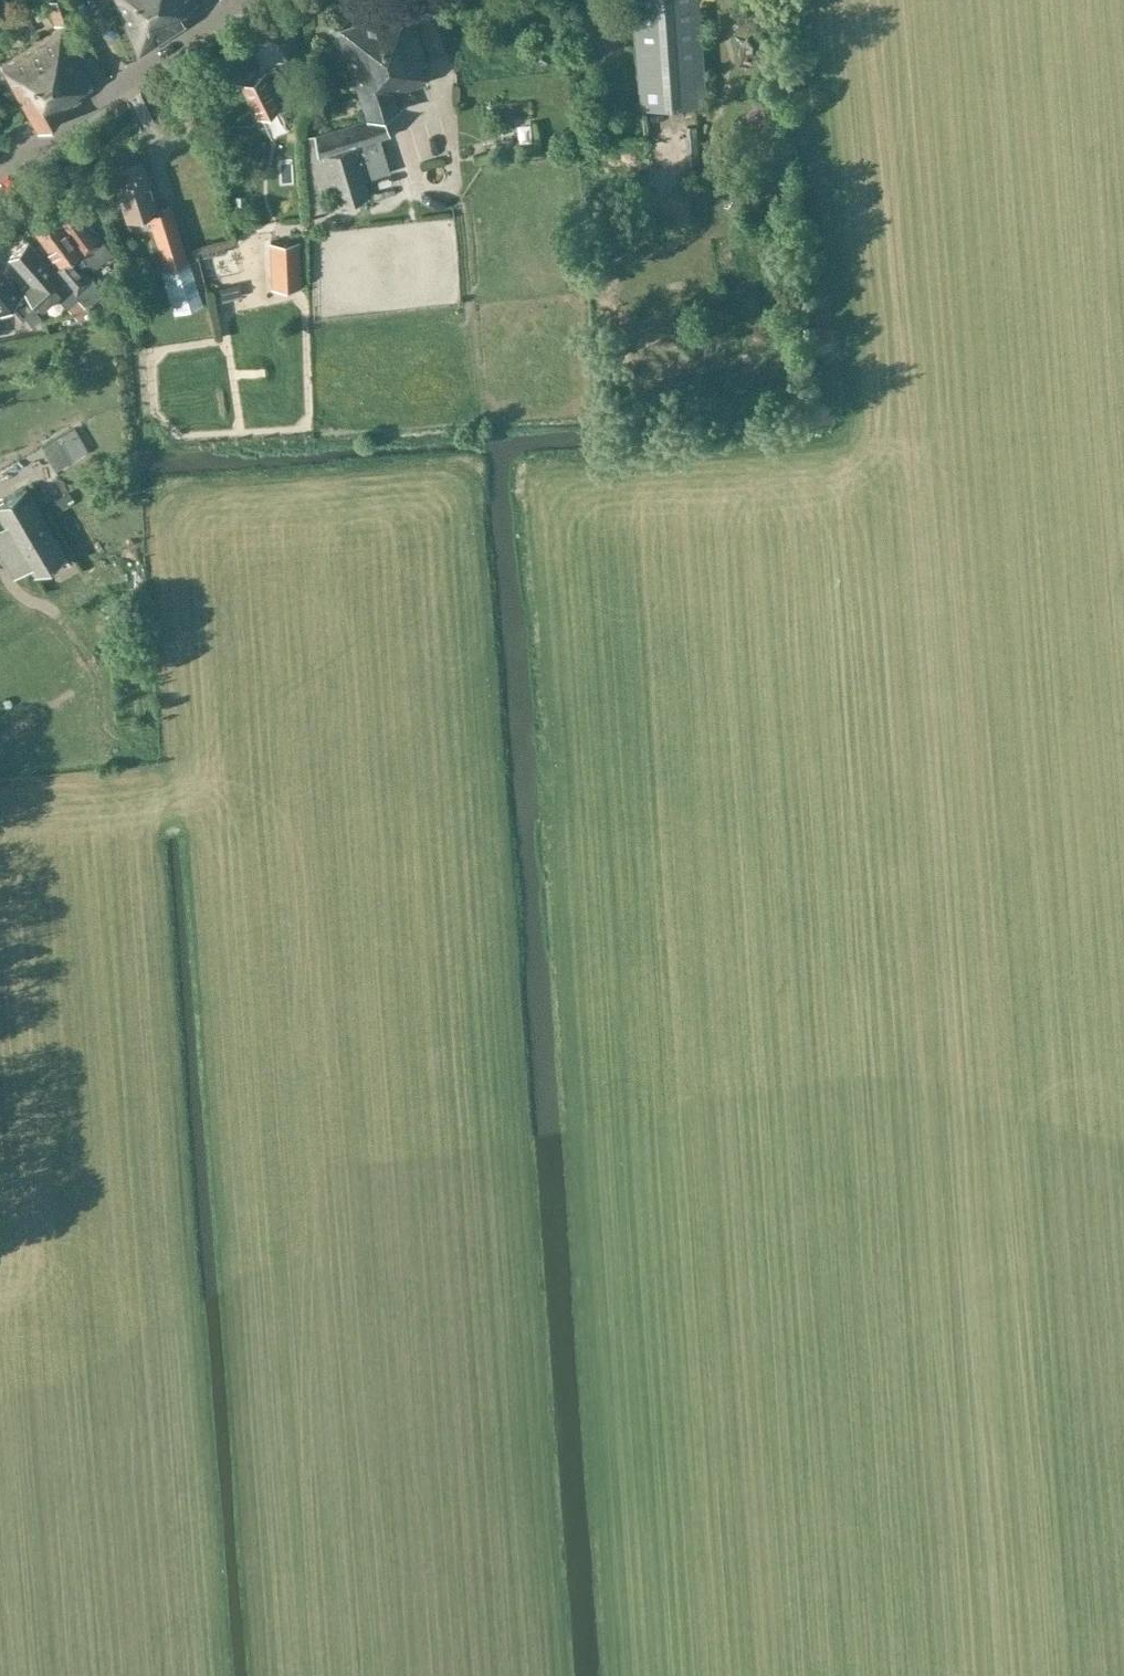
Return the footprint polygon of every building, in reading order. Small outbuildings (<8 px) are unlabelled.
[(70,0),(48,0),(47,0),(55,24),(76,16),(70,0)] [(138,53),(184,22),(179,11),(197,2),(195,0),(116,0),(138,53)] [(642,108),(707,103),(706,90),(705,90),(699,0),(635,0),(642,108)] [(426,60),(408,4),(337,27),(367,118),(315,134),(305,137),(312,212),(370,195),(365,179),(390,171),(380,136),(390,133),(383,113),(399,108),(394,90),(427,81),(421,62),(426,60)] [(59,28),(0,65),(38,130),(62,113),(61,110),(80,98),(76,91),(91,81),(59,28)] [(294,103),(276,66),(241,83),(256,114),(279,103),(282,108),(294,103)] [(148,213),(165,267),(161,269),(175,312),(201,303),(170,205),(158,209),(143,162),(121,169),(125,180),(115,183),(127,219),(148,213)] [(113,253),(103,239),(99,241),(94,234),(95,230),(89,222),(85,221),(73,206),(72,207),(66,208),(63,213),(37,232),(60,264),(58,265),(87,305),(105,290),(93,277),(91,278),(74,254),(82,249),(92,263),(96,265),(113,253)] [(55,292),(67,306),(72,311),(83,309),(86,306),(77,297),(28,240),(10,256),(33,283),(24,290),(39,306),(55,292)] [(286,286),(301,285),(299,240),(284,241),(269,241),(271,286),(286,286)] [(204,280),(207,293),(240,286),(237,272),(238,272),(233,248),(198,256),(204,280)] [(1,312),(11,304),(23,317),(26,314),(32,321),(39,315),(0,268),(0,311),(1,312)] [(0,505),(0,535),(23,574),(53,556),(17,495),(0,505)]
